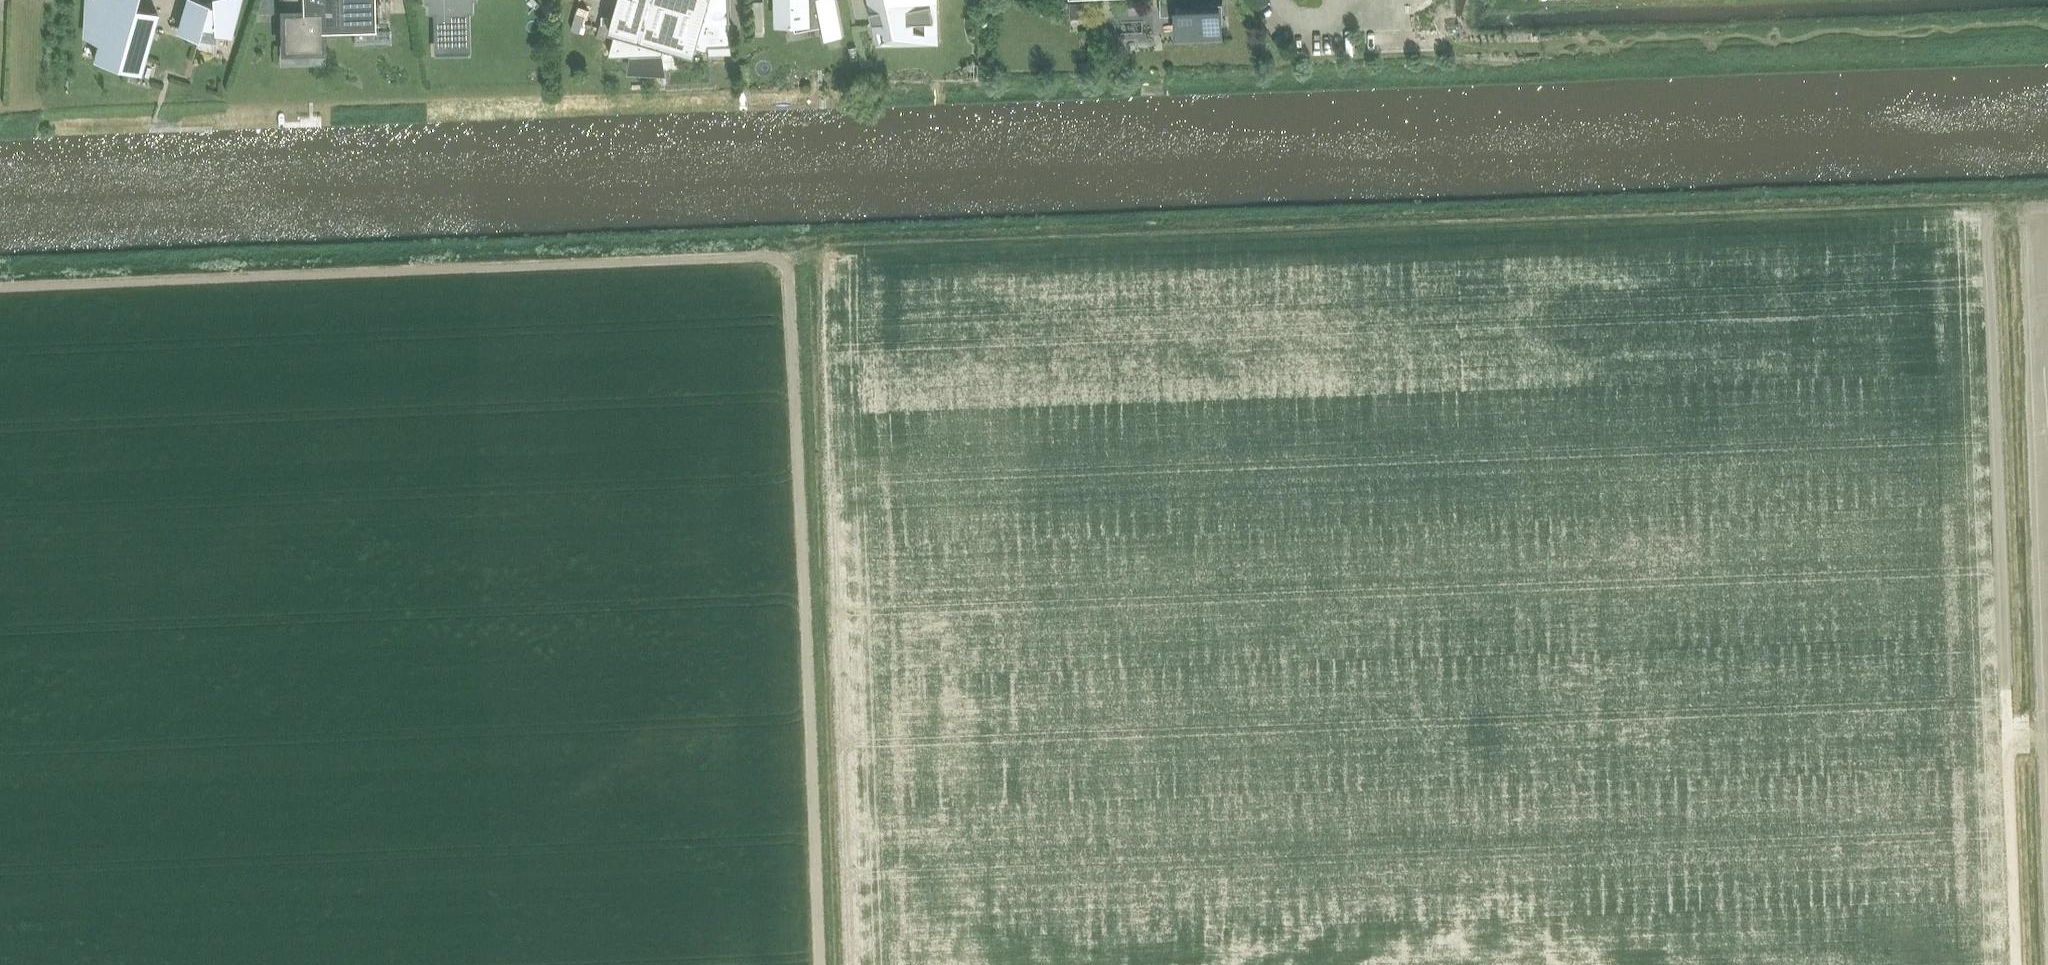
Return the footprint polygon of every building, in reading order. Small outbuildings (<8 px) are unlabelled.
[(93,58),(140,72),(157,13),(134,6),(135,0),(85,0),(84,35),(98,39),(93,58)] [(215,29),(230,33),(239,0),(211,0),(212,4),(197,0),(187,0),(178,30),(215,40),(215,29)] [(283,48),(320,47),(320,28),(374,27),(373,0),(282,0),(283,48)] [(430,12),(434,12),(435,40),(467,39),(466,11),(470,11),(470,0),(430,0),(430,12)] [(608,28),(615,30),(608,53),(662,51),(664,44),(694,52),(695,47),(706,50),(708,45),(730,44),(729,0),(616,0),(608,28)] [(778,21),(793,20),(795,30),(820,25),(824,42),(825,42),(824,38),(841,35),(834,0),(778,0),(778,21)] [(879,7),(869,9),(876,45),(938,43),(937,0),(877,0),(879,7)] [(1160,14),(1176,14),(1177,34),(1221,32),(1220,18),(1223,18),(1222,0),(1221,0),(1196,1),(1197,4),(1181,4),(1181,0),(1160,0),(1160,14)]
